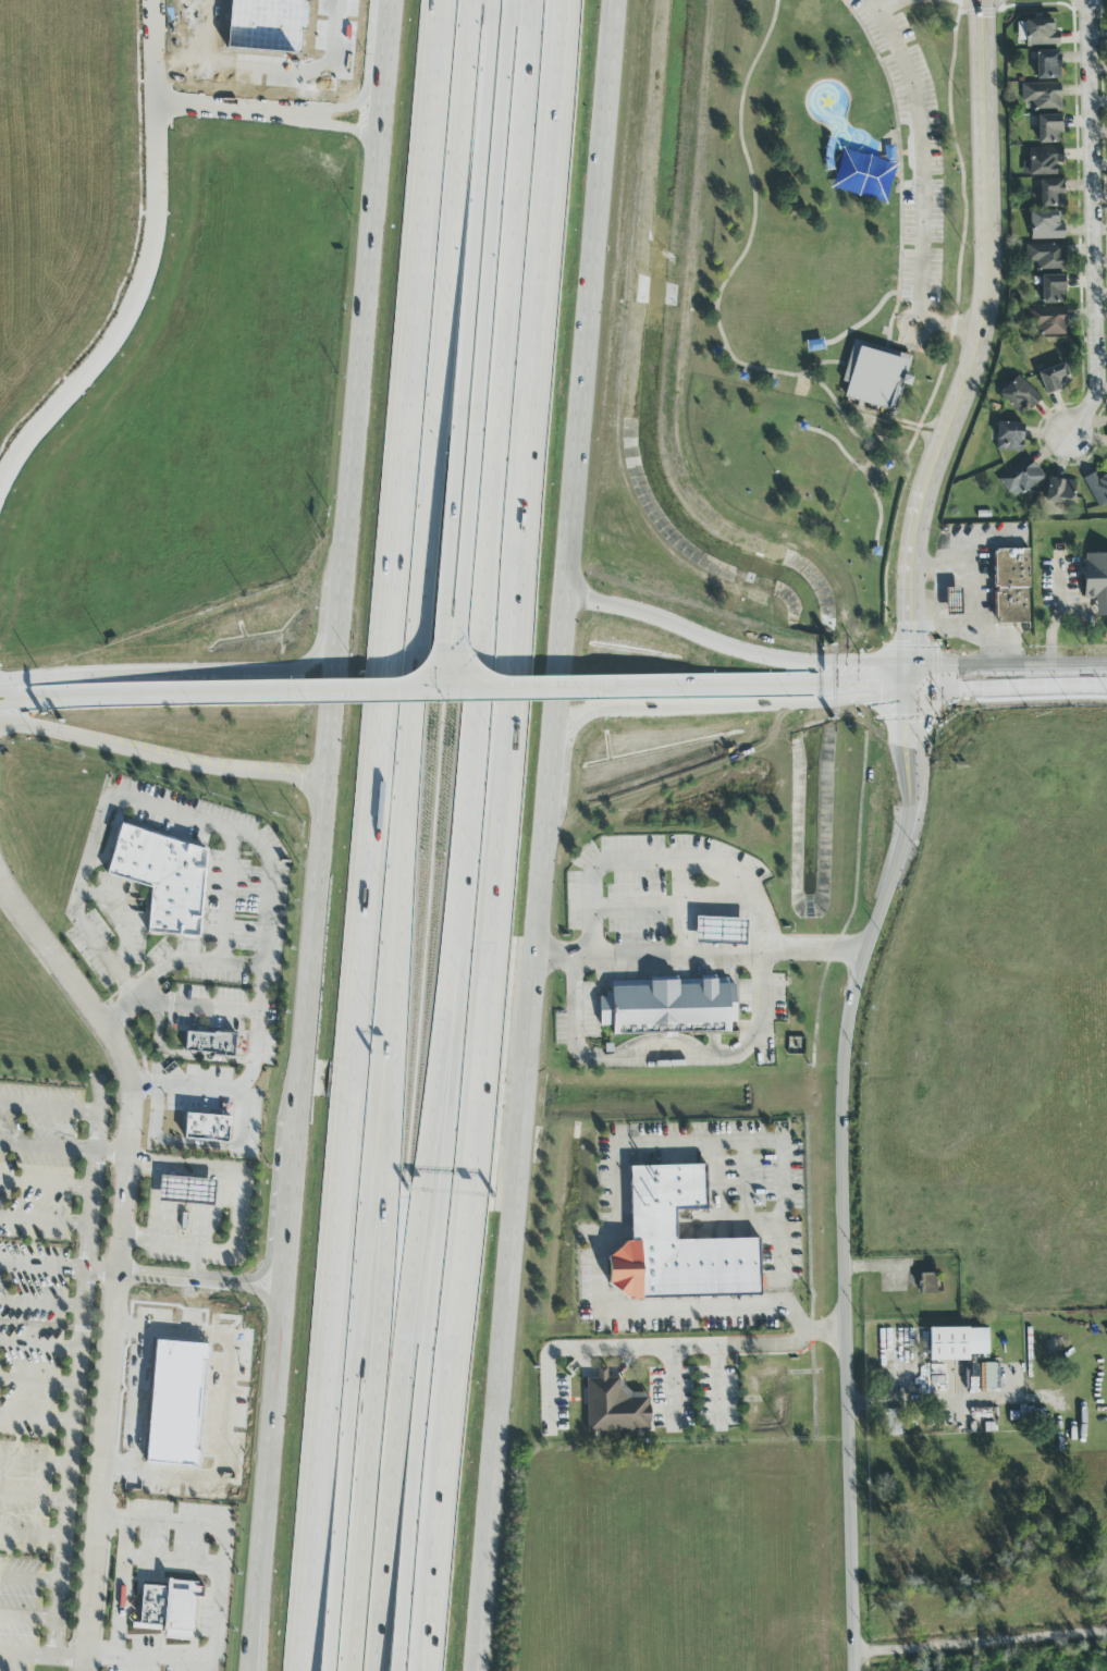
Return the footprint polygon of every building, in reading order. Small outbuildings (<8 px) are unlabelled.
[(1056,19),(1023,20),(1024,47),(1057,46),(1056,19)] [(1035,79),(1059,78),(1058,51),(1034,51),(1035,79)] [(1020,84),(1021,101),(1034,101),(1034,110),(1060,109),(1059,83),(1020,84)] [(1035,115),(1036,144),(1060,143),(1059,114),(1035,115)] [(1021,175),(1054,175),(1054,163),(1061,163),(1060,147),(1029,148),(1029,161),(1021,161),(1021,175)] [(1062,207),(1062,180),(1037,180),(1038,207),(1062,207)] [(1029,239),(1063,238),(1062,211),(1029,211),(1029,239)] [(1024,261),(1038,261),(1038,269),(1063,270),(1065,244),(1024,244),(1024,261)] [(1062,275),(1041,275),(1041,304),(1063,303),(1062,275)] [(1041,335),(1067,335),(1066,308),(1028,309),(1028,327),(1041,325),(1041,335)] [(857,336),(915,355),(910,371),(908,379),(913,380),(910,389),(902,388),(900,396),(898,396),(893,409),(847,395),(851,381),(845,380),(857,336)] [(1044,393),(1070,383),(1062,363),(1036,372),(1044,393)] [(1019,417),(1040,398),(1018,374),(997,393),(1019,417)] [(995,451),(1022,452),(1022,423),(996,422),(995,451)] [(1011,501),(1043,477),(1028,456),(996,480),(1011,501)] [(1098,477),(1095,471),(1082,479),(1097,508),(1106,503),(1106,472),(1098,477)] [(1045,502),(1070,504),(1072,481),(1047,478),(1045,502)] [(993,548),(996,621),(1033,621),(1034,544),(993,548)] [(1085,552),(1106,552),(1106,606),(1094,606),(1094,592),(1084,592),(1085,552)] [(944,589),(945,615),(961,615),(960,588),(944,589)] [(108,821),(91,874),(127,889),(137,931),(202,943),(209,849),(108,821)] [(695,944),(746,946),(747,920),(695,918),(695,944)] [(592,1031),(593,976),(727,973),(730,1033),(592,1031)] [(235,1034),(185,1033),(184,1054),(234,1056),(235,1034)] [(183,1141),(229,1142),(229,1116),(184,1115),(183,1141)] [(630,1165),(708,1162),(708,1209),(678,1213),(679,1239),(760,1234),(762,1298),(645,1299),(623,1299),(612,1291),(607,1271),(612,1257),(625,1252),(637,1239),(630,1238),(630,1165)] [(162,1175),(160,1200),(217,1205),(219,1180),(162,1175)] [(921,1295),(936,1294),(936,1274),(920,1274),(921,1295)] [(928,1329),(929,1362),(968,1361),(968,1355),(988,1355),(987,1328),(928,1329)] [(586,1379),(587,1432),(649,1431),(648,1393),(625,1394),(625,1379),(607,1379),(607,1368),(597,1368),(597,1379),(586,1379)] [(887,1436),(901,1435),(900,1410),(886,1410),(887,1436)] [(140,1586),(137,1630),(164,1631),(164,1640),(193,1642),(195,1599),(202,1599),(203,1588),(195,1588),(195,1583),(166,1581),(166,1587),(140,1586)]
